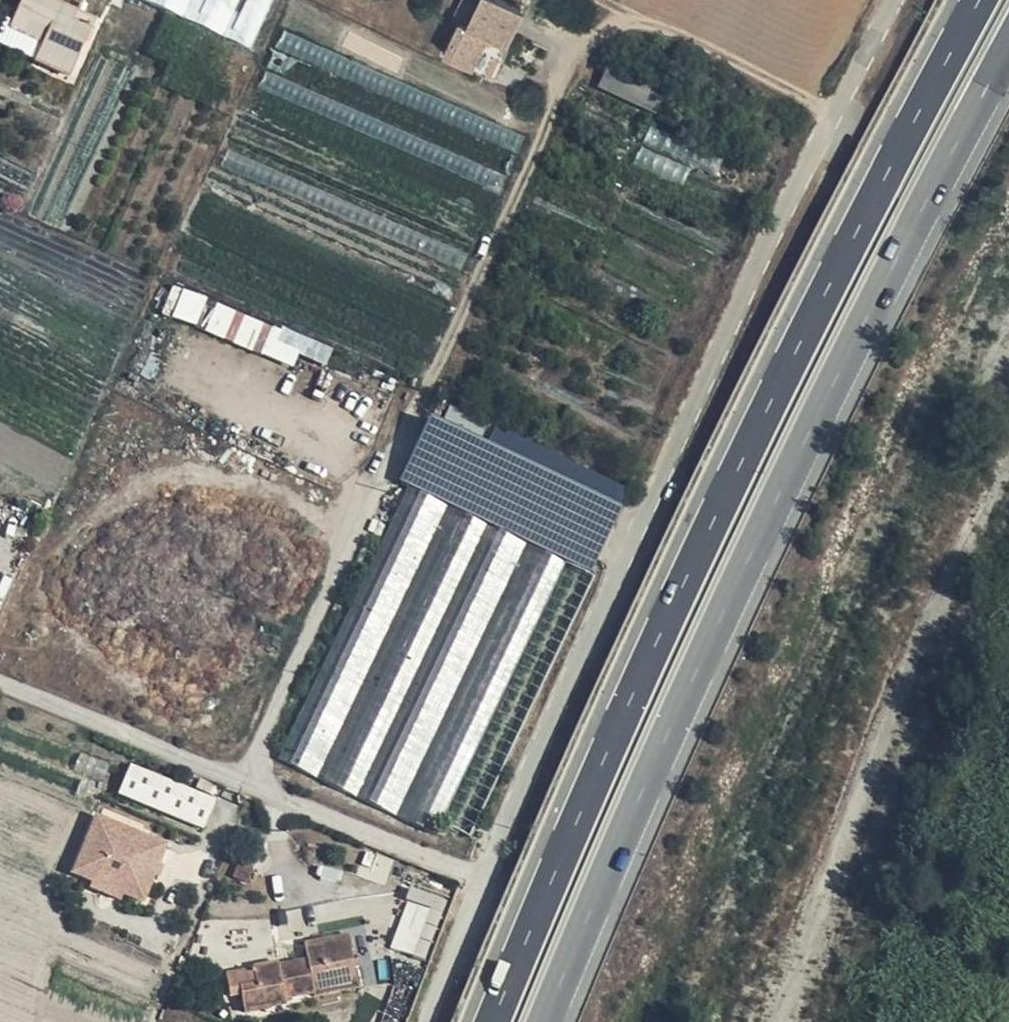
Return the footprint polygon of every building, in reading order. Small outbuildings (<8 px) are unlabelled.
[(14,21),(45,35),(38,53),(66,67),(86,24),(72,15),(76,7),(61,0),(23,0),(14,21)] [(260,43),(277,0),(149,0),(260,43)] [(506,0),(483,0),(471,24),(463,20),(447,52),(487,72),(495,54),(501,57),(524,9),(506,0)] [(525,134),(287,30),(281,46),(518,149),(525,134)] [(515,154),(277,51),(271,66),(508,169),(515,154)] [(663,94),(607,69),(598,91),(654,116),(663,94)] [(507,175),(269,71),(263,86),(500,190),(507,175)] [(500,196),(262,92),(256,107),(493,211),(500,196)] [(478,236),(241,132),(234,148),(472,251),(478,236)] [(470,253),(232,150),(226,165),(463,268),(470,253)] [(461,273),(224,170),(217,185),(454,288),(461,273)] [(307,336),(172,285),(161,312),(296,364),(307,336)] [(433,421),(405,480),(595,569),(623,510),(433,421)] [(562,566),(407,492),(280,760),(435,834),(562,566)] [(0,742),(0,764),(86,797),(93,778),(0,742)] [(112,762),(85,751),(78,768),(105,779),(112,762)] [(218,798),(134,764),(122,793),(206,826),(218,798)] [(99,815),(76,871),(145,900),(169,843),(99,815)] [(253,869),(240,865),(234,876),(247,882),(253,869)] [(429,959),(449,899),(413,887),(393,947),(429,959)] [(339,963),(334,940),(306,945),(308,960),(311,969),(339,963)] [(343,986),(339,963),(311,969),(308,960),(279,966),(278,963),(228,973),(231,998),(242,996),(245,1011),(286,1003),(285,998),(343,986)]
